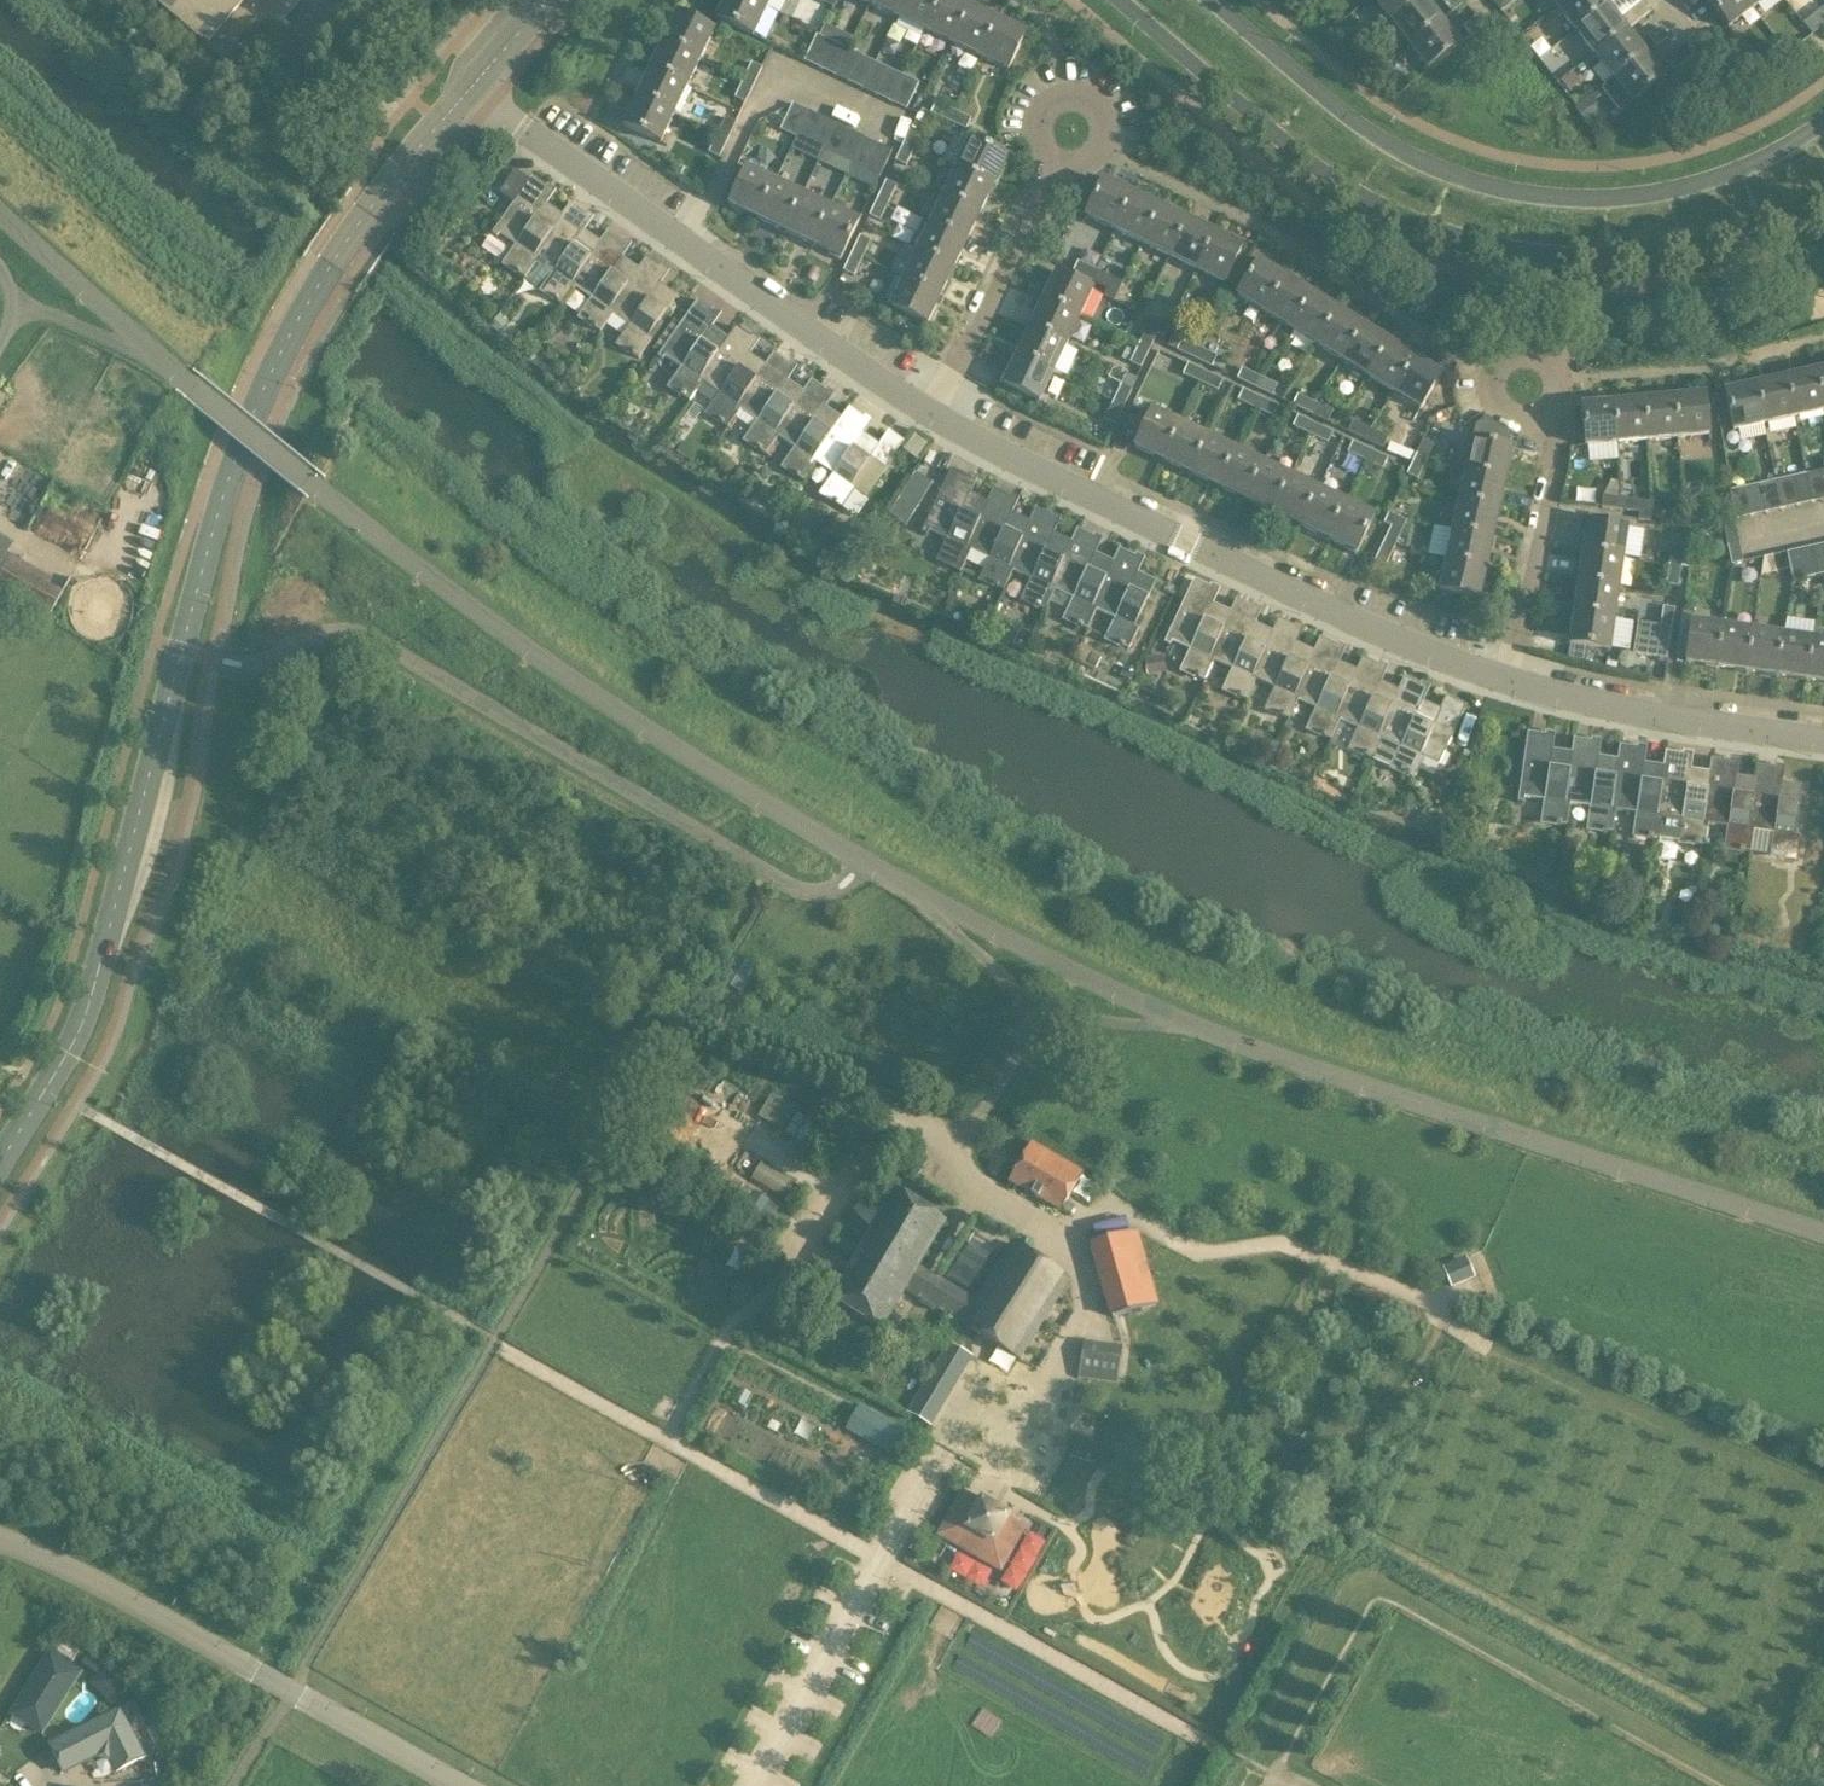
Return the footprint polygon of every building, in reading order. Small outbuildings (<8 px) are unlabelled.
[(157,9),(204,50),(205,49),(235,76),(301,0),(147,0),(157,9)] [(766,8),(749,0),(725,0),(716,19),(753,37),(766,8)] [(766,8),(770,0),(749,0),(766,8)] [(869,5),(897,19),(906,0),(872,0),(869,5)] [(897,19),(924,32),(940,0),(906,0),(897,19)] [(952,45),(970,8),(952,0),(940,0),(924,32),(952,45)] [(1391,23),(1420,0),(1373,0),(1391,23)] [(1391,23),(1410,47),(1442,22),(1424,0),(1420,0),(1391,23)] [(1451,14),(1464,4),(1461,0),(1448,0),(1443,4),(1451,14)] [(1491,1),(1501,13),(1513,3),(1510,0),(1493,0),(1491,1)] [(1576,32),(1607,7),(1602,0),(1567,0),(1557,8),(1576,32)] [(1728,29),(1753,9),(1746,0),(1706,0),(1728,29)] [(1753,9),(1765,0),(1746,0),(1753,9)] [(1641,3),(1619,21),(1626,31),(1649,13),(1641,3)] [(1626,31),(1607,7),(1576,32),(1595,56),(1626,31)] [(997,22),(970,8),(952,45),(980,59),(997,22)] [(677,14),(663,42),(700,61),(714,32),(677,14)] [(1470,38),(1483,28),(1475,18),(1462,28),(1470,38)] [(997,22),(980,59),(1008,73),(1026,36),(997,22)] [(1442,22),(1410,47),(1428,69),(1459,44),(1442,22)] [(1647,37),(1655,47),(1668,37),(1660,27),(1647,37)] [(1626,31),(1595,56),(1613,78),(1614,80),(1645,55),(1626,31)] [(819,68),(831,42),(817,35),(804,61),(819,68)] [(687,88),(700,61),(663,42),(649,70),(687,88)] [(833,75),(846,49),(831,42),(819,68),(833,75)] [(848,82),(860,56),(846,49),(833,75),(848,82)] [(1674,71),(1687,61),(1679,51),(1666,61),(1674,71)] [(1613,78),(1600,88),(1620,112),(1630,104),(1663,78),(1645,55),(1614,80),(1613,78)] [(848,82),(863,89),(875,63),(860,56),(848,82)] [(751,63),(743,81),(753,86),(762,68),(751,63)] [(863,89),(877,96),(890,70),(875,63),(863,89)] [(649,70),(636,97),(673,116),(687,88),(649,70)] [(877,96),(892,103),(904,77),(890,70),(877,96)] [(1561,83),(1568,93),(1579,84),(1571,74),(1561,83)] [(892,103),(906,110),(919,84),(904,77),(892,103)] [(745,103),(753,86),(743,81),(734,98),(745,103)] [(659,144),(673,116),(636,97),(622,125),(659,144)] [(1603,117),(1589,99),(1575,110),(1589,128),(1601,118),(1603,117)] [(948,122),(953,111),(935,103),(930,113),(948,122)] [(807,111),(792,104),(780,130),(794,137),(807,111)] [(821,117),(807,111),(794,137),(808,144),(821,117)] [(966,130),(967,126),(971,120),(953,111),(948,122),(966,130)] [(835,124),(821,117),(808,144),(823,151),(835,124)] [(725,118),(716,136),(727,141),(735,123),(725,118)] [(849,131),(835,124),(823,151),(837,157),(849,131)] [(903,144),(914,149),(922,131),(912,126),(903,144)] [(864,138),(849,131),(837,157),(851,164),(864,138)] [(719,159),(727,141),(716,136),(708,153),(719,159)] [(878,144),(864,138),(851,164),(865,171),(878,144)] [(957,170),(994,188),(1008,160),(972,142),(957,170)] [(865,171),(879,178),(892,151),(878,144),(865,171)] [(903,144),(898,154),(895,161),(906,167),(914,149),(903,144)] [(757,219),(774,183),(746,169),(728,206),(757,219)] [(980,215),(994,188),(957,170),(944,197),(980,215)] [(533,177),(529,181),(515,171),(499,194),(513,204),(492,233),(498,237),(501,233),(517,244),(504,262),(526,278),(535,265),(529,260),(562,214),(539,199),(548,187),(533,177)] [(886,181),(877,199),(888,204),(897,186),(886,181)] [(1087,218),(1115,232),(1133,195),(1104,181),(1087,218)] [(757,219),(784,233),(802,196),(774,183),(757,219)] [(1160,208),(1133,195),(1115,232),(1142,245),(1160,208)] [(812,246),(830,210),(802,196),(784,233),(812,246)] [(966,242),(980,215),(944,197),(930,224),(966,242)] [(877,199),(869,216),(880,221),(888,204),(877,199)] [(562,215),(562,214),(529,260),(535,265),(526,278),(563,305),(573,292),(567,288),(599,243),(599,242),(578,226),(586,215),(570,204),(562,215)] [(1187,221),(1160,208),(1142,245),(1170,258),(1187,221)] [(812,246),(841,260),(859,224),(830,210),(812,246)] [(1215,234),(1187,221),(1170,258),(1197,271),(1215,234)] [(953,270),(966,242),(930,224),(917,252),(953,270)] [(605,315),(637,270),(637,269),(615,253),(623,242),(608,231),(600,242),(599,242),(599,243),(567,288),(573,292),(576,287),(592,299),(580,316),(601,332),(610,319),(605,315)] [(1243,248),(1215,234),(1197,271),(1225,285),(1243,248)] [(860,236),(852,254),(862,259),(870,241),(860,236)] [(939,297),(953,270),(917,252),(903,279),(939,297)] [(852,254),(843,271),(854,276),(862,259),(852,254)] [(605,315),(610,319),(613,315),(629,326),(617,343),(639,359),(652,341),(647,337),(676,297),(653,280),(661,268),(646,258),(638,269),(637,269),(637,270),(605,315)] [(1072,273),(1089,281),(1095,270),(1077,262),(1072,273)] [(1238,297),(1265,313),(1286,279),(1260,263),(1238,297)] [(1112,278),(1095,270),(1089,281),(1107,289),(1112,278)] [(1079,319),(1093,290),(1055,273),(1042,301),(1079,319)] [(1123,283),(1112,278),(1107,289),(1103,296),(1114,301),(1123,283)] [(925,325),(939,297),(903,279),(889,307),(925,325)] [(1312,295),(1286,279),(1265,313),(1291,329),(1312,295)] [(1338,311),(1312,295),(1291,329),(1317,346),(1338,311)] [(690,402),(699,388),(694,384),(727,339),(704,323),(712,312),(697,301),(657,358),(662,361),(665,358),(680,368),(667,386),(690,402)] [(1042,301),(1029,329),(1066,347),(1079,319),(1042,301)] [(490,325),(499,331),(509,318),(500,311),(490,325)] [(1364,328),(1338,311),(1317,346),(1342,362),(1364,328)] [(1151,318),(1146,329),(1157,334),(1164,338),(1169,327),(1151,318)] [(735,328),(727,339),(694,384),(699,388),(702,385),(718,396),(705,413),(727,429),(737,415),(732,412),(765,365),(742,350),(750,338),(735,328)] [(1389,344),(1364,328),(1342,362),(1368,378),(1389,344)] [(1029,329),(1015,357),(1053,374),(1066,347),(1029,329)] [(1146,329),(1138,346),(1149,351),(1157,334),(1146,329)] [(1167,347),(1194,360),(1199,349),(1203,340),(1185,331),(1182,337),(1173,333),(1167,347)] [(1415,360),(1389,344),(1368,378),(1394,394),(1415,360)] [(1141,368),(1149,351),(1138,346),(1130,364),(1141,368)] [(1217,357),(1199,349),(1194,360),(1212,368),(1217,357)] [(765,455),(774,442),(770,438),(802,392),(780,376),(788,365),(772,354),(765,365),(732,412),(737,415),(739,412),(755,423),(743,440),(765,455)] [(1053,374),(1015,357),(1002,385),(1039,402),(1053,374)] [(1442,377),(1415,360),(1394,394),(1421,411),(1442,377)] [(1182,375),(1200,384),(1205,373),(1188,364),(1182,375)] [(1237,380),(1254,388),(1259,377),(1242,370),(1237,380)] [(1815,373),(1823,410),(1823,371),(1815,373)] [(1223,381),(1205,373),(1200,384),(1218,392),(1223,381)] [(1786,380),(1795,419),(1823,413),(1823,410),(1815,373),(1786,380)] [(1277,386),(1259,377),(1254,388),(1272,396),(1277,386)] [(1786,380),(1756,386),(1765,426),(1795,419),(1786,380)] [(810,381),(802,392),(770,438),(774,442),(777,439),(793,450),(781,467),(803,482),(812,468),(807,465),(840,418),(818,403),(826,391),(810,381)] [(1121,385),(1113,403),(1123,408),(1132,390),(1121,385)] [(1734,434),(1765,426),(1756,386),(1725,394),(1734,434)] [(1237,401),(1255,409),(1260,399),(1242,390),(1237,401)] [(1292,406),(1310,414),(1315,404),(1297,395),(1292,406)] [(1706,397),(1675,399),(1678,440),(1709,438),(1706,397)] [(1273,418),(1278,407),(1260,399),(1255,409),(1273,418)] [(1675,399),(1644,401),(1647,443),(1678,440),(1675,399)] [(1614,404),(1617,445),(1647,443),(1644,401),(1614,404)] [(1115,425),(1123,408),(1113,403),(1104,420),(1115,425)] [(1332,412),(1315,404),(1310,414),(1327,422),(1332,412)] [(1582,406),(1585,447),(1617,445),(1614,404),(1582,406)] [(807,465),(812,468),(815,465),(831,477),(820,494),(842,509),(855,491),(851,488),(880,446),(856,429),(864,418),(848,407),(840,418),(807,465)] [(1135,449),(1164,462),(1181,425),(1153,412),(1135,449)] [(1315,425),(1297,416),(1292,427),(1310,436),(1315,425)] [(1348,432),(1365,441),(1370,430),(1353,421),(1348,432)] [(1164,462),(1191,475),(1209,438),(1181,425),(1164,462)] [(1333,433),(1315,425),(1310,436),(1328,444),(1333,433)] [(1365,441),(1383,449),(1388,438),(1370,430),(1365,441)] [(1191,475),(1219,489),(1236,452),(1209,438),(1191,475)] [(1415,457),(1426,462),(1434,445),(1423,440),(1415,457)] [(1465,472),(1505,480),(1512,449),(1472,441),(1465,472)] [(1365,461),(1370,451),(1352,442),(1347,453),(1365,461)] [(1370,451),(1365,461),(1382,470),(1387,459),(1370,451)] [(1219,489),(1246,502),(1264,465),(1236,452),(1219,489)] [(1415,457),(1413,462),(1406,475),(1417,480),(1426,462),(1415,457)] [(1264,465),(1246,502),(1274,515),(1291,478),(1264,465)] [(962,571),(970,556),(964,554),(988,502),(962,490),(969,477),(952,469),(921,533),(927,536),(929,532),(947,541),(938,559),(962,571)] [(1814,502),(1823,500),(1823,474),(1823,470),(1807,474),(1814,502)] [(1499,510),(1505,480),(1465,472),(1459,502),(1499,510)] [(912,474),(897,499),(915,509),(930,485),(912,474)] [(1792,477),(1798,506),(1814,502),(1807,474),(1792,477)] [(1776,481),(1782,509),(1798,506),(1792,477),(1776,481)] [(1301,528),(1319,491),(1291,478),(1274,515),(1301,528)] [(1761,484),(1767,513),(1782,509),(1776,481),(1761,484)] [(1745,488),(1751,516),(1767,513),(1761,484),(1745,488)] [(1729,491),(1735,520),(1751,516),(1745,488),(1729,491)] [(994,490),(988,502),(964,554),(970,556),(971,552),(989,561),(980,579),(1003,590),(1010,576),(1005,573),(1029,522),(1004,510),(1010,497),(994,490)] [(1301,528),(1329,541),(1346,504),(1319,491),(1301,528)] [(1601,507),(1620,510),(1622,498),(1603,496),(1601,507)] [(1641,501),(1622,498),(1620,510),(1639,513),(1641,501)] [(1639,513),(1638,521),(1650,523),(1653,503),(1641,501),(1639,513)] [(1492,540),(1499,510),(1459,502),(1453,531),(1492,540)] [(1346,504),(1329,541),(1357,555),(1375,518),(1346,504)] [(1045,611),(1050,600),(1053,596),(1047,593),(1071,542),(1046,530),(1052,517),(1035,509),(1029,522),(1005,573),(1010,576),(1013,572),(1031,580),(1022,599),(1045,611)] [(1390,527),(1401,532),(1406,522),(1388,513),(1383,524),(1390,527)] [(1588,524),(1583,555),(1623,560),(1628,529),(1588,524)] [(1727,546),(1739,543),(1734,524),(1723,527),(1727,546)] [(1393,550),(1401,532),(1390,527),(1383,544),(1393,550)] [(1077,529),(1071,542),(1047,593),(1053,596),(1050,600),(1069,608),(1064,619),(1088,630),(1095,615),(1089,613),(1113,561),(1088,549),(1094,537),(1077,529)] [(1486,570),(1492,540),(1453,531),(1446,561),(1486,570)] [(47,621),(66,587),(7,554),(13,544),(0,537),(0,595),(47,621)] [(1731,565),(1743,562),(1739,543),(1727,546),(1731,565)] [(1383,544),(1375,562),(1385,567),(1393,550),(1383,544)] [(1816,546),(1801,549),(1808,578),(1823,574),(1816,546)] [(1668,566),(1681,568),(1683,549),(1671,547),(1668,566)] [(1089,613),(1095,615),(1097,611),(1115,620),(1106,639),(1129,651),(1139,630),(1134,628),(1156,582),(1130,570),(1136,558),(1119,549),(1113,561),(1089,613)] [(1808,578),(1801,549),(1786,552),(1793,581),(1808,578)] [(1583,555),(1579,585),(1619,591),(1623,560),(1583,555)] [(1479,601),(1486,570),(1446,561),(1439,592),(1479,601)] [(1678,587),(1681,568),(1668,566),(1665,585),(1678,587)] [(1205,681),(1212,666),(1206,664),(1231,612),(1206,600),(1212,588),(1194,580),(1164,644),(1170,647),(1172,642),(1190,651),(1181,670),(1205,681)] [(1579,585),(1575,615),(1615,621),(1619,591),(1579,585)] [(1237,599),(1231,612),(1206,664),(1212,666),(1214,662),(1232,670),(1223,690),(1247,701),(1255,686),(1249,684),(1273,632),(1248,620),(1254,608),(1237,599)] [(1672,628),(1675,609),(1663,607),(1660,626),(1672,628)] [(1610,652),(1615,621),(1575,615),(1570,646),(1587,648),(1610,652)] [(1290,721),(1297,706),(1291,704),(1315,652),(1289,640),(1295,627),(1279,619),(1273,632),(1249,684),(1255,686),(1257,682),(1274,690),(1265,709),(1290,721)] [(1685,662),(1716,666),(1722,626),(1691,621),(1685,662)] [(1669,648),(1672,628),(1660,627),(1637,624),(1632,655),(1667,661),(1669,648)] [(1752,630),(1722,626),(1716,666),(1747,671),(1752,630)] [(1747,671),(1777,675),(1783,635),(1752,630),(1747,671)] [(1813,639),(1783,635),(1777,675),(1807,679),(1813,639)] [(1320,639),(1315,652),(1291,704),(1297,706),(1299,702),(1315,710),(1306,729),(1331,741),(1338,725),(1333,723),(1356,671),(1332,660),(1338,648),(1320,639)] [(1823,682),(1823,641),(1813,639),(1807,679),(1823,682)] [(1587,648),(1570,646),(1568,660),(1585,662),(1587,648)] [(1157,674),(1154,657),(1144,658),(1146,676),(1157,674)] [(1373,760),(1380,746),(1375,742),(1398,691),(1374,679),(1379,668),(1362,659),(1356,671),(1333,723),(1338,725),(1340,721),(1358,729),(1348,748),(1373,760)] [(1135,669),(1130,666),(1128,666),(1122,678),(1129,681),(1135,669)] [(1404,679),(1398,691),(1375,742),(1380,746),(1382,740),(1400,749),(1391,768),(1414,779),(1424,759),(1439,766),(1467,706),(1448,698),(1442,712),(1415,699),(1421,687),(1404,679)] [(1563,809),(1570,754),(1543,750),(1545,736),(1526,734),(1517,803),(1524,804),(1524,800),(1544,802),(1541,823),(1567,827),(1569,811),(1563,809)] [(1572,740),(1570,754),(1563,809),(1569,811),(1569,806),(1589,809),(1586,830),(1612,834),(1615,817),(1609,816),(1616,760),(1589,757),(1591,743),(1572,740)] [(1618,747),(1616,760),(1609,816),(1615,817),(1615,812),(1635,815),(1632,836),(1658,840),(1661,824),(1655,822),(1663,767),(1635,763),(1637,749),(1618,747)] [(1701,829),(1710,774),(1681,770),(1683,756),(1665,753),(1663,767),(1655,822),(1661,824),(1658,840),(1679,843),(1705,847),(1707,830),(1701,829)] [(1712,760),(1710,774),(1701,829),(1707,830),(1708,825),(1728,828),(1725,849),(1750,853),(1751,852),(1753,836),(1747,835),(1754,780),(1727,776),(1729,762),(1712,760)] [(1756,766),(1754,780),(1747,835),(1753,836),(1751,852),(1770,854),(1770,856),(1797,860),(1800,837),(1794,837),(1801,787),(1773,783),(1775,769),(1756,766)] [(740,994),(756,966),(735,954),(720,982),(740,994)] [(770,1093),(761,1118),(788,1127),(797,1102),(770,1093)] [(1008,1181),(1025,1191),(1061,1211),(1082,1174),(1030,1143),(1008,1181)] [(945,1222),(894,1191),(853,1260),(904,1291),(1018,1360),(1035,1336),(1069,1280),(1010,1243),(973,1302),(926,1273),(925,1275),(915,1270),(945,1222)] [(756,1192),(736,1222),(749,1230),(769,1200),(756,1192)] [(1133,1230),(1091,1242),(1112,1317),(1154,1305),(1133,1230)] [(1451,1287),(1469,1279),(1460,1258),(1442,1266),(1451,1287)] [(880,1330),(904,1291),(853,1260),(829,1300),(880,1330)] [(1116,1383),(1122,1347),(1083,1342),(1078,1378),(1116,1383)] [(953,1384),(970,1356),(949,1343),(909,1412),(929,1425),(942,1404),(940,1402),(951,1383),(953,1384)] [(904,1429),(859,1404),(844,1429),(890,1455),(904,1429)] [(1025,1527),(961,1491),(936,1536),(1000,1571),(1025,1527)] [(80,1651),(57,1637),(50,1649),(72,1663),(80,1651)] [(7,1713),(43,1737),(82,1679),(46,1654),(7,1713)] [(100,1668),(85,1657),(80,1664),(96,1674),(100,1668)] [(104,1669),(89,1683),(113,1709),(128,1696),(104,1669)] [(146,1725),(134,1701),(121,1708),(133,1732),(146,1725)] [(65,1777),(105,1757),(115,1777),(145,1762),(121,1713),(50,1748),(65,1777)] [(162,1775),(160,1766),(147,1769),(149,1779),(162,1775)]
